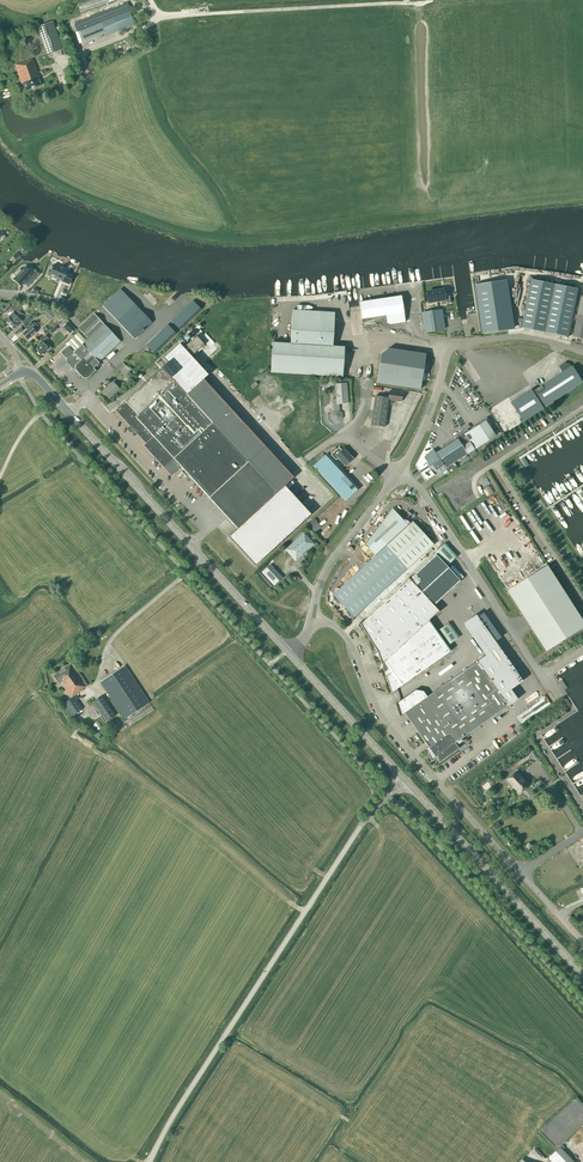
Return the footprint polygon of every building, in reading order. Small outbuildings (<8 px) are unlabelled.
[(83,42),(106,33),(107,36),(134,25),(129,12),(79,32),(83,42)] [(44,55),(62,48),(52,21),(34,28),(44,55)] [(136,50),(139,49),(138,46),(142,44),(138,35),(134,37),(135,41),(133,42),(136,50)] [(23,83),(26,91),(32,89),(35,88),(41,86),(38,78),(39,77),(33,60),(27,62),(27,61),(15,65),(21,84),(23,83)] [(16,277),(14,279),(19,284),(22,281),(24,283),(27,286),(27,287),(39,274),(39,273),(39,274),(30,265),(27,269),(23,272),(22,271),(20,269),(14,275),(16,277)] [(62,282),(69,284),(73,275),(67,273),(68,270),(54,265),(50,274),(63,279),(62,282)] [(86,296),(100,298),(103,278),(88,276),(86,296)] [(578,289),(532,279),(522,328),(569,337),(578,289)] [(504,280),(475,285),(483,334),(512,329),(504,280)] [(120,289),(111,297),(114,300),(123,292),(120,289)] [(446,289),(427,292),(429,302),(444,300),(444,304),(450,303),(448,289),(447,290),(446,289)] [(123,292),(114,300),(117,303),(126,295),(123,292)] [(126,295),(117,303),(120,306),(129,298),(126,295)] [(347,295),(339,296),(341,311),(350,310),(347,295)] [(359,302),(362,319),(385,316),(387,324),(390,325),(405,322),(401,296),(359,302)] [(111,297),(102,306),(105,309),(114,300),(111,297)] [(581,297),(573,337),(582,339),(582,297),(581,297)] [(129,298),(120,306),(123,309),(132,301),(129,298)] [(114,300),(105,309),(108,312),(117,303),(114,300)] [(192,300),(189,303),(197,312),(201,309),(192,300)] [(132,301),(123,309),(126,312),(134,304),(132,301)] [(10,306),(8,303),(1,302),(0,302),(0,304),(5,310),(10,306)] [(17,316),(16,314),(19,311),(22,308),(21,308),(24,305),(15,303),(10,308),(13,312),(5,319),(8,323),(17,316)] [(117,303),(108,312),(111,315),(120,306),(117,303)] [(189,303),(186,306),(194,315),(197,312),(189,303)] [(134,304),(126,312),(129,315),(137,307),(134,304)] [(120,306),(111,315),(114,318),(123,309),(120,306)] [(186,306),(183,309),(191,318),(194,315),(186,306)] [(137,307),(129,315),(131,319),(140,310),(137,307)] [(46,317),(49,314),(52,317),(55,314),(50,308),(43,314),(46,317)] [(123,309),(114,318),(117,321),(126,312),(123,309)] [(183,309),(180,312),(188,321),(191,318),(183,309)] [(140,310),(131,319),(134,322),(143,313),(140,310)] [(332,346),(334,313),(292,310),(290,344),(272,343),(270,373),(342,377),(344,347),(332,346)] [(444,329),(441,310),(422,313),(425,332),(444,329)] [(17,316),(8,323),(13,329),(22,321),(18,317),(21,314),(19,311),(16,314),(17,316)] [(126,312),(117,321),(120,324),(129,315),(126,312)] [(180,312),(177,315),(185,324),(188,321),(180,312)] [(143,313),(134,322),(137,325),(146,316),(143,313)] [(120,342),(94,314),(78,329),(88,339),(86,341),(78,332),(65,345),(67,347),(61,353),(66,358),(67,359),(67,363),(67,361),(71,365),(75,366),(75,370),(83,378),(87,378),(96,371),(95,370),(99,366),(97,364),(120,342)] [(129,315),(120,324),(123,327),(131,319),(129,315)] [(177,315),(174,318),(182,327),(185,324),(177,315)] [(25,325),(32,319),(29,316),(22,322),(25,325)] [(146,316),(137,325),(140,328),(149,319),(146,316)] [(174,318),(171,321),(179,330),(182,327),(174,318)] [(131,319),(123,327),(126,330),(134,322),(131,319)] [(149,319),(140,328),(143,331),(152,322),(149,319)] [(70,334),(75,329),(68,322),(63,326),(70,334)] [(134,322),(126,330),(128,333),(137,325),(134,322)] [(28,339),(36,332),(32,328),(34,326),(31,323),(26,327),(28,329),(23,334),(28,339)] [(137,325),(128,333),(131,336),(140,328),(137,325)] [(167,325),(164,328),(172,336),(175,333),(167,325)] [(56,327),(50,331),(52,335),(58,330),(56,327)] [(140,328),(131,336),(134,339),(143,331),(140,328)] [(164,328),(161,331),(169,339),(172,336),(164,328)] [(161,331),(158,333),(166,342),(169,339),(161,331)] [(158,333),(155,336),(163,345),(166,342),(158,333)] [(123,404),(115,410),(133,430),(131,431),(133,433),(135,431),(146,443),(143,445),(164,468),(171,476),(181,467),(200,487),(209,498),(237,529),(238,529),(229,537),(255,565),(311,514),(285,486),(294,477),(203,379),(208,375),(191,356),(201,347),(204,344),(195,335),(193,337),(182,347),(179,344),(177,346),(164,358),(167,362),(125,401),(126,402),(123,404)] [(45,345),(43,344),(48,339),(45,336),(40,340),(42,342),(38,345),(39,346),(35,349),(37,351),(37,352),(37,353),(39,355),(40,355),(41,355),(46,351),(47,351),(48,351),(51,349),(51,347),(48,344),(46,344),(45,345)] [(155,336),(152,339),(160,348),(163,345),(155,336)] [(152,339),(148,342),(157,351),(160,348),(152,339)] [(148,342),(145,345),(148,348),(151,351),(154,354),(157,351),(148,342)] [(425,354),(389,349),(380,355),(376,383),(420,389),(425,354)] [(570,364),(565,363),(559,366),(563,372),(533,391),(532,389),(511,403),(525,423),(555,404),(553,402),(582,383),(582,382),(573,366),(572,367),(570,364)] [(125,376),(130,381),(134,377),(129,372),(125,376)] [(326,391),(333,383),(327,378),(320,386),(326,391)] [(109,399),(119,389),(113,382),(102,392),(109,399)] [(347,383),(335,384),(336,399),(336,404),(339,404),(348,403),(347,383)] [(388,398),(387,404),(391,404),(394,403),(394,401),(401,402),(402,393),(389,391),(388,398)] [(388,398),(375,396),(371,425),(384,427),(387,404),(388,398)] [(334,399),(330,400),(333,406),(333,411),(330,414),(327,414),(328,420),(332,424),(334,422),(339,422),(342,418),(342,413),(338,410),(339,410),(339,404),(336,404),(336,399),(334,399)] [(467,430),(463,432),(474,450),(481,445),(490,439),(495,436),(485,421),(468,432),(467,430)] [(434,452),(426,457),(430,463),(436,472),(444,467),(445,469),(445,468),(448,473),(454,469),(457,467),(454,463),(467,454),(474,450),(463,432),(454,438),(455,440),(435,453),(434,452)] [(337,449),(331,455),(336,460),(338,458),(345,465),(352,458),(343,449),(341,450),(339,448),(337,449)] [(318,462),(313,466),(320,475),(345,501),(358,489),(334,463),(326,454),(324,456),(318,462)] [(408,525),(392,508),(365,544),(376,556),(333,595),(354,617),(407,569),(433,544),(412,522),(408,525)] [(296,560),(307,550),(313,544),(304,533),(286,550),(296,560)] [(445,543),(435,552),(447,565),(457,556),(445,543)] [(460,581),(456,576),(436,554),(409,579),(409,578),(408,578),(409,579),(360,624),(360,623),(359,623),(377,652),(374,655),(378,654),(391,693),(392,693),(392,692),(451,651),(429,620),(438,611),(439,612),(433,605),(460,581)] [(582,628),(582,619),(548,565),(508,591),(547,651),(582,628)] [(267,566),(260,573),(272,586),(279,579),(267,566)] [(60,596),(72,588),(68,582),(56,589),(60,596)] [(481,603),(486,600),(479,586),(474,588),(481,603)] [(483,613),(477,617),(481,622),(488,632),(493,628),(483,613)] [(459,748),(455,743),(517,699),(510,689),(523,681),(488,632),(481,622),(477,625),(468,631),(485,655),(427,696),(423,691),(416,690),(395,704),(399,717),(400,717),(400,716),(404,713),(428,747),(427,748),(426,747),(426,748),(431,761),(431,760),(437,756),(439,762),(438,763),(459,748)] [(449,623),(438,630),(448,645),(459,637),(449,623)] [(87,685),(71,663),(53,676),(58,684),(61,682),(72,698),(64,704),(73,716),(83,709),(76,700),(79,698),(77,694),(83,690),(82,689),(87,685)] [(124,719),(149,702),(125,665),(100,682),(124,719)] [(107,721),(115,715),(102,695),(94,701),(107,721)] [(530,754),(534,760),(539,757),(535,751),(530,754)] [(519,776),(516,772),(507,780),(517,790),(520,793),(528,786),(525,782),(526,781),(520,775),(519,776)] [(560,1147),(549,1157),(553,1161),(573,1161),(560,1147)]
